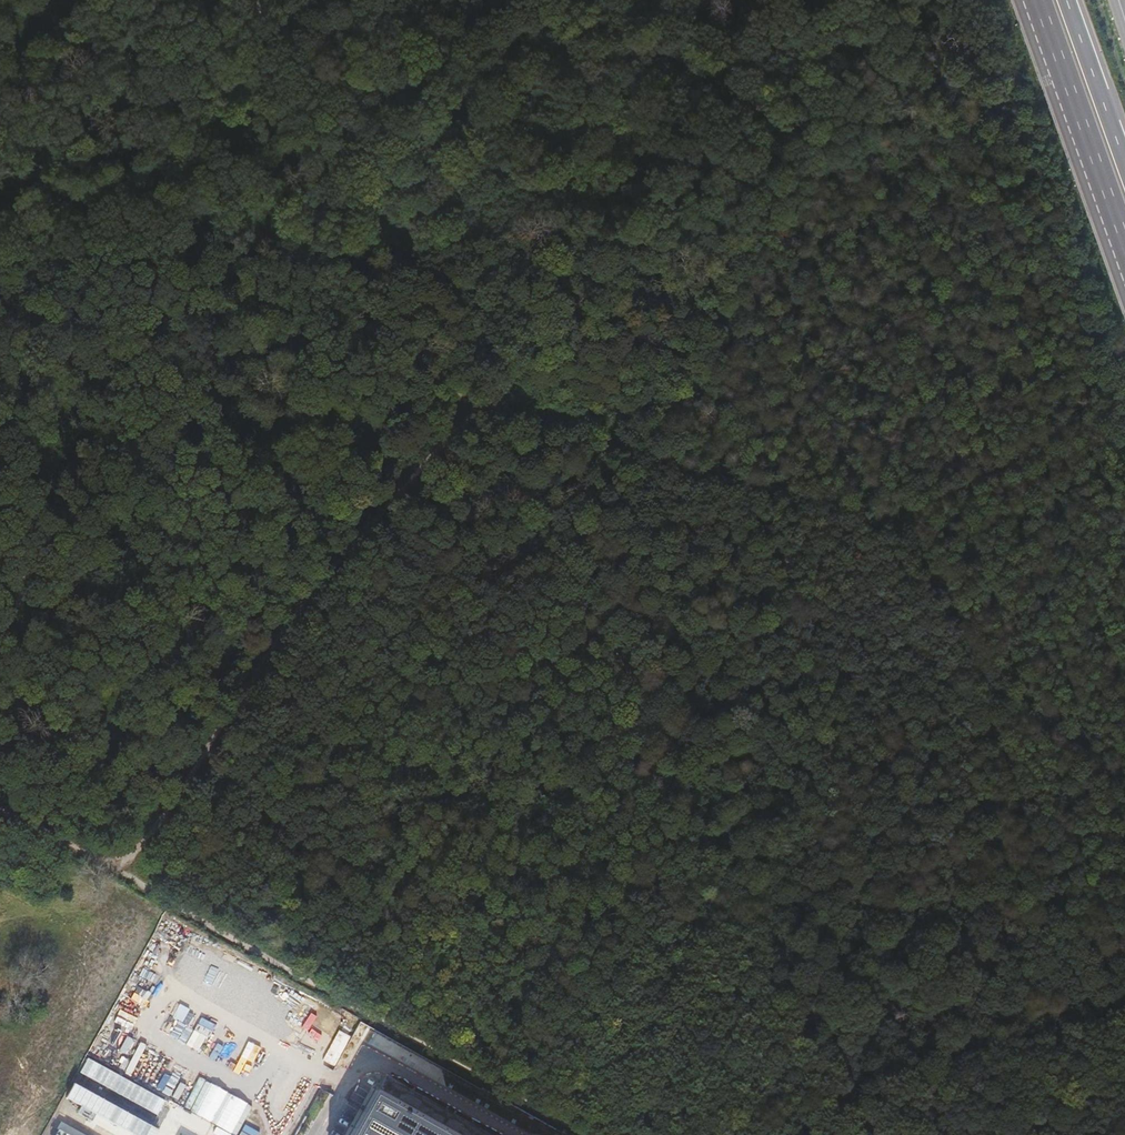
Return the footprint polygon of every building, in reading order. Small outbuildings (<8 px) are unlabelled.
[(352,1134),(461,1134),(378,1089),(352,1134)]
